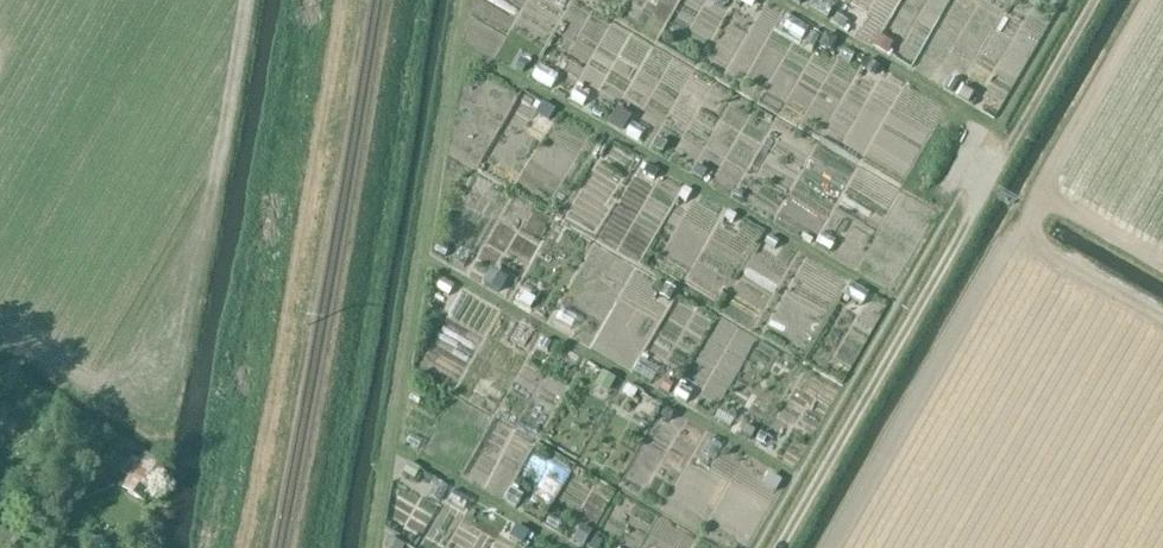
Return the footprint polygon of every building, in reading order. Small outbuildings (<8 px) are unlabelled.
[(759,0),(742,0),(741,2),(753,9),(759,0)] [(792,34),(807,42),(817,21),(803,14),(792,34)] [(837,16),(832,24),(843,31),(848,23),(837,16)] [(813,34),(808,42),(816,46),(821,38),(813,34)] [(820,47),(826,50),(832,48),(836,42),(825,36),(820,47)] [(911,39),(906,52),(927,60),(932,46),(911,39)] [(875,49),(887,55),(892,47),(880,40),(875,49)] [(523,73),(528,64),(522,61),(517,69),(523,73)] [(879,68),(867,61),(863,69),(875,76),(879,68)] [(926,66),(920,76),(929,81),(935,70),(926,66)] [(604,102),(616,84),(603,76),(592,94),(604,102)] [(962,89),(957,97),(970,104),(974,96),(962,89)] [(549,122),(555,111),(544,105),(538,115),(549,122)] [(631,119),(619,111),(612,123),(624,130),(631,119)] [(659,141),(655,148),(663,153),(667,146),(659,141)] [(457,164),(453,170),(464,176),(467,169),(457,164)] [(645,174),(655,180),(659,173),(649,167),(645,174)] [(699,167),(693,175),(702,180),(707,172),(699,167)] [(686,189),(681,199),(687,203),(693,192),(686,189)] [(738,231),(752,239),(761,223),(746,215),(738,231)] [(766,244),(775,250),(779,243),(770,238),(766,244)] [(512,281),(496,273),(491,282),(507,291),(512,281)] [(439,290),(449,296),(454,287),(444,281),(439,290)] [(677,291),(667,286),(661,296),(671,302),(677,291)] [(531,309),(536,300),(526,295),(521,303),(531,309)] [(552,343),(545,340),(540,348),(548,352),(552,343)] [(603,373),(598,383),(612,391),(617,381),(603,373)] [(675,385),(668,381),(662,390),(670,394),(675,385)] [(642,404),(658,401),(655,384),(640,386),(642,404)] [(628,386),(623,394),(634,400),(638,393),(628,386)] [(667,410),(664,417),(672,422),(676,414),(667,410)] [(434,444),(426,439),(421,448),(429,452),(434,444)] [(134,462),(131,466),(126,474),(133,479),(126,490),(143,502),(164,472),(146,460),(142,467),(134,462)] [(410,464),(404,474),(415,481),(421,470),(410,464)] [(772,477),(766,486),(777,493),(783,483),(772,477)] [(523,545),(530,533),(519,527),(512,538),(523,545)] [(576,538),(586,544),(593,533),(583,527),(576,538)] [(404,547),(390,539),(385,547),(386,547),(404,547)] [(604,543),(595,539),(590,547),(601,547),(604,543)]
